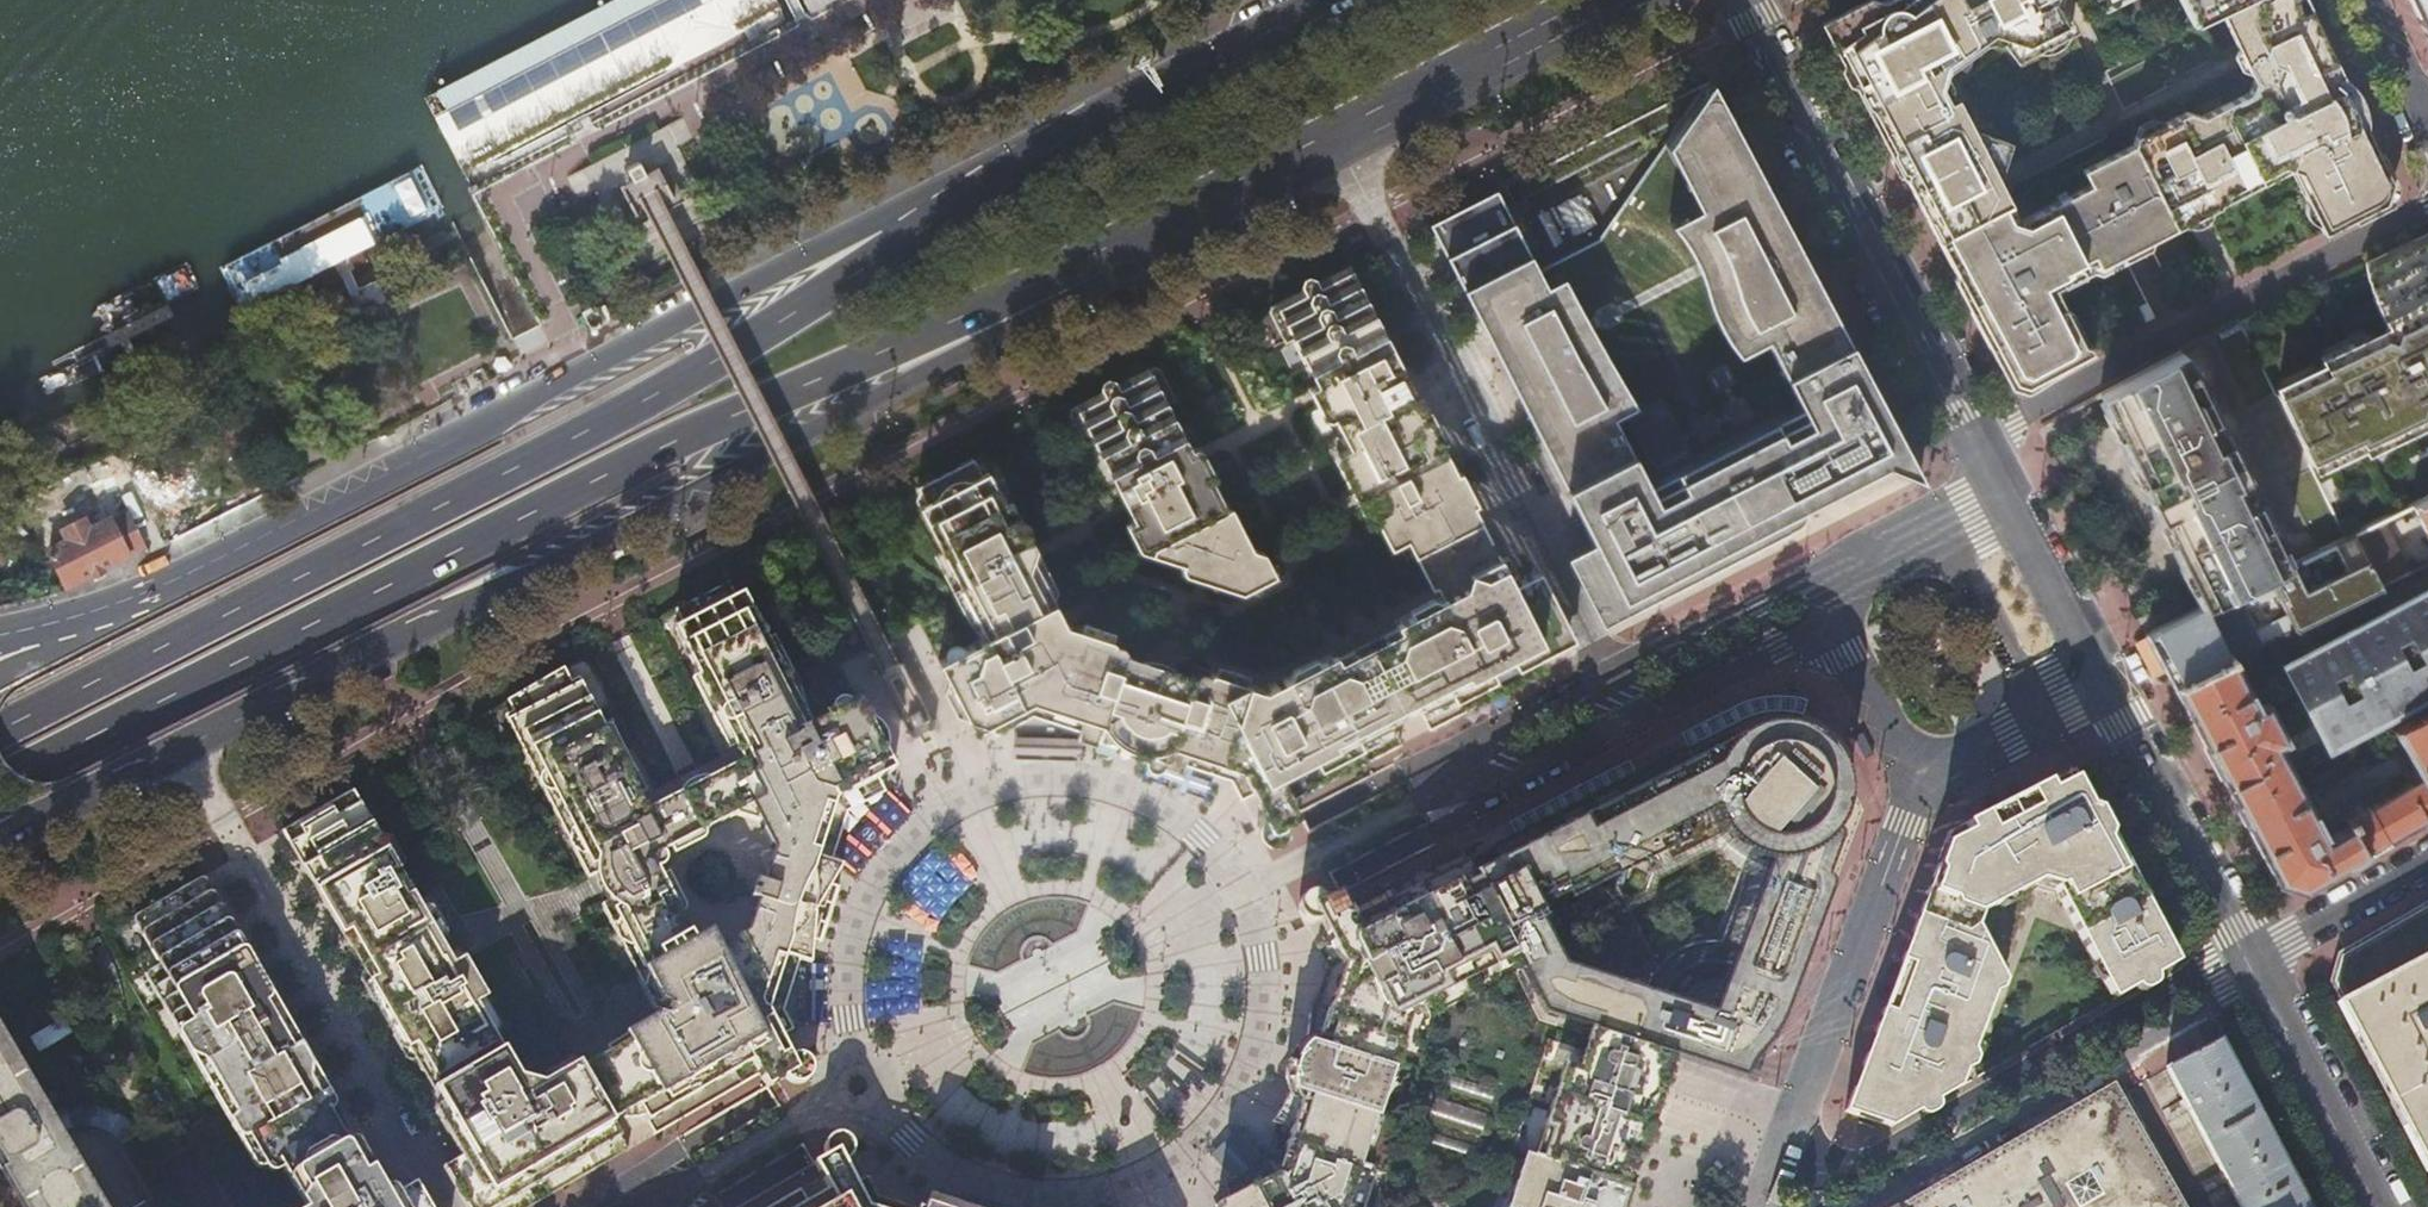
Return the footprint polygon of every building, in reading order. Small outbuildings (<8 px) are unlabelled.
[(440,81),(483,168),(583,116),(778,13),(772,0),(600,0),(440,81)] [(1821,22),(1868,111),(1876,115),(1878,121),(1874,123),(1876,126),(1882,122),(1897,152),(1891,154),(1892,157),(1897,155),(1903,166),(1898,168),(1935,238),(1944,234),(1944,235),(2000,206),(2007,203),(1994,178),(2004,142),(1970,132),(1953,100),(1952,98),(1948,100),(1939,81),(1941,75),(1942,72),(1944,71),(1981,44),(1980,41),(1990,34),(2000,37),(1999,41),(2013,61),(2033,51),(2065,35),(2072,32),(2058,4),(2052,3),(2052,0),(1918,0),(1916,2),(1914,0),(1881,0),(1872,4),(1870,0),(1865,0),(1821,22)] [(2085,23),(2133,0),(2073,0),(2085,23)] [(2390,183),(2365,130),(2362,125),(2359,126),(2337,81),(2341,80),(2340,78),(2303,0),(2252,0),(2221,15),(2253,82),(2248,96),(2202,119),(2186,114),(2165,125),(2163,125),(2162,128),(2139,140),(2134,139),(2131,148),(2170,223),(2173,229),(2175,231),(2182,227),(2199,218),(2209,213),(2220,208),(2224,189),(2257,172),(2263,169),(2281,160),(2287,162),(2286,166),(2294,162),(2307,188),(2299,192),(2306,204),(2314,221),(2390,183)] [(2195,29),(2221,15),(2252,0),(2181,0),(2195,29)] [(2427,39),(2427,0),(2409,0),(2427,39)] [(1980,41),(1981,44),(1999,41),(2000,37),(1990,34),(1980,41)] [(2066,38),(2065,35),(2033,51),(2034,53),(2042,53),(2050,52),(2056,49),(2063,43),(2066,38)] [(1952,98),(1953,100),(1957,98),(1944,71),(1942,72),(1941,75),(1939,81),(1948,100),(1952,98)] [(2362,125),(2365,130),(2367,126),(2367,120),(2366,110),(2363,102),(2361,96),(2356,89),(2352,84),(2346,80),(2340,78),(2341,80),(2362,125)] [(1713,85),(1710,80),(1679,119),(1589,243),(1536,269),(1505,208),(1496,189),(1429,224),(1592,542),(1565,555),(1601,625),(1794,526),(1800,520),(1802,516),(1804,511),(1803,503),(1829,493),(1829,490),(1838,486),(1845,484),(1845,482),(1882,463),(1921,477),(1713,85)] [(1679,119),(1710,80),(1699,85),(1496,189),(1505,208),(1679,119)] [(2359,126),(2362,125),(2341,80),(2337,81),(2359,126)] [(2162,128),(2163,125),(2153,121),(2138,129),(2134,139),(2139,140),(2162,128)] [(1882,122),(1876,126),(1891,154),(1897,152),(1882,122)] [(2170,223),(2131,148),(2081,173),(2088,188),(2067,199),(2063,193),(2053,198),(2056,204),(2017,224),(2011,227),(2000,207),(1936,240),(1966,297),(1976,317),(1981,319),(1988,333),(1986,334),(1998,357),(2008,376),(2013,386),(2019,388),(2088,353),(2081,339),(2077,330),(2072,332),(2063,313),(2054,294),(2049,285),(2064,278),(2062,274),(2077,266),(2092,259),(2097,270),(2149,244),(2146,236),(2170,223)] [(634,156),(626,160),(632,173),(641,169),(649,165),(643,152),(634,156)] [(1892,157),(1898,168),(1903,166),(1897,155),(1892,157)] [(2272,173),(2286,166),(2287,162),(2281,160),(2263,169),(2272,173)] [(2286,166),(2299,192),(2307,188),(2294,162),(2286,166)] [(2224,189),(2220,208),(2260,187),(2259,185),(2262,183),(2257,172),(2224,189)] [(2383,203),(2390,183),(2314,221),(2321,235),(2383,203)] [(2011,227),(2017,224),(2007,204),(2000,207),(2011,227)] [(2311,222),(2314,221),(2306,204),(2304,207),(2303,211),(2303,214),(2305,219),(2307,221),(2311,222)] [(2199,218),(2182,227),(2185,230),(2189,230),(2194,229),(2197,228),(2202,226),(2205,223),(2208,220),(2210,216),(2209,213),(2199,218)] [(1543,214),(1528,223),(1544,251),(1560,241),(1543,214)] [(2173,229),(2170,223),(2146,236),(2149,244),(2170,233),(2169,231),(2173,229)] [(2388,250),(2277,306),(2098,397),(2100,402),(2106,413),(2113,429),(2135,471),(2136,475),(2141,484),(2161,525),(2163,529),(2168,538),(2187,577),(2195,593),(2200,604),(2202,607),(2264,577),(2352,533),(2375,522),(2382,519),(2411,504),(2427,496),(2427,274),(2419,256),(2396,267),(2388,250)] [(1550,667),(1543,654),(1569,640),(1534,572),(1512,582),(1349,264),(1274,303),(1290,333),(1321,391),(1336,418),(1343,415),(1358,445),(1351,449),(1337,457),(1384,545),(1392,559),(1398,556),(1415,588),(1421,584),(1428,581),(1435,594),(1428,598),(1397,614),(1412,643),(1401,650),(1405,680),(1431,728),(1509,688),(1550,667)] [(2083,279),(2077,266),(2062,274),(2064,278),(2049,285),(2054,294),(2083,279)] [(2167,288),(2170,294),(2182,288),(2179,282),(2167,288)] [(1290,333),(1274,303),(1271,304),(1272,314),(1283,337),(1290,333)] [(2135,311),(2135,312),(2142,325),(2152,320),(2146,306),(2145,305),(2135,311)] [(2072,332),(2077,330),(2069,314),(2063,313),(2072,332)] [(1981,319),(1976,317),(1986,334),(1988,333),(1981,319)] [(1153,377),(1148,368),(1129,377),(1134,387),(1153,377)] [(1160,372),(1148,368),(1153,377),(1164,397),(1171,393),(1160,372)] [(1134,387),(1129,377),(1075,405),(1090,435),(1137,525),(1150,552),(1180,562),(1246,584),(1264,573),(1254,553),(1230,508),(1223,512),(1217,515),(1201,485),(1207,481),(1194,454),(1164,397),(1153,377),(1134,387)] [(1336,418),(1321,391),(1313,396),(1325,418),(1332,421),(1336,418)] [(2106,413),(2100,402),(2095,404),(2101,415),(2106,413)] [(1090,435),(1075,405),(1066,410),(1081,439),(1090,435)] [(2106,413),(2101,415),(2109,431),(2113,429),(2106,413)] [(1343,415),(1336,418),(1351,449),(1358,445),(1343,415)] [(1200,452),(1194,454),(1207,481),(1216,476),(1207,457),(1200,452)] [(975,461),(973,457),(917,486),(925,502),(919,505),(986,636),(1058,599),(1055,594),(1015,520),(988,470),(982,473),(975,461)] [(1384,545),(1337,457),(1333,459),(1331,467),(1370,543),(1379,548),(1384,545)] [(981,458),(975,461),(982,473),(988,470),(981,458)] [(2136,475),(2135,471),(2130,474),(2137,486),(2141,484),(2136,475)] [(1223,512),(1207,481),(1201,485),(1217,515),(1223,512)] [(2411,504),(2427,540),(2427,496),(2411,504)] [(70,585),(128,557),(127,556),(149,545),(131,509),(109,520),(109,518),(90,528),(86,522),(66,532),(68,539),(56,546),(52,548),(70,585)] [(1022,516),(1015,520),(1055,594),(1060,592),(1022,516)] [(2375,522),(2352,533),(2379,587),(2407,573),(2382,519),(2375,522)] [(1150,552),(1137,525),(1128,530),(1136,547),(1150,552)] [(2164,540),(2168,538),(2163,529),(2161,525),(2157,527),(2164,540)] [(2352,533),(2264,577),(2272,593),(2292,630),(2292,632),(2380,588),(2379,587),(2352,533)] [(1246,584),(1180,562),(1180,566),(1180,572),(1183,576),(1243,596),(1279,579),(1265,552),(1260,551),(1254,553),(1264,573),(1246,584)] [(1539,569),(1534,572),(1569,640),(1574,638),(1539,569)] [(2202,607),(2145,635),(2153,651),(2157,659),(2166,675),(2173,689),(2227,662),(2209,625),(2272,593),(2264,577),(2202,607)] [(2183,579),(2191,596),(2195,593),(2187,577),(2183,579)] [(1421,584),(1428,598),(1435,594),(1428,581),(1421,584)] [(728,583),(675,610),(683,625),(675,629),(699,678),(725,727),(729,730),(744,760),(805,729),(806,728),(780,679),(786,676),(767,641),(744,594),(736,598),(728,583)] [(2326,746),(2427,691),(2427,588),(2283,665),(2326,746)] [(2196,606),(2200,604),(2195,593),(2191,596),(2196,606)] [(1058,600),(1058,599),(986,636),(938,661),(974,730),(988,722),(1032,700),(1242,767),(1255,792),(1259,799),(1286,785),(1392,731),(1371,691),(1352,674),(1337,682),(1320,652),(1270,678),(1268,684),(1266,693),(1214,678),(1217,669),(1195,662),(1190,679),(1125,660),(1130,641),(1112,635),(1110,643),(1064,629),(1053,606),(1060,603),(1058,600)] [(1069,622),(1060,603),(1053,606),(1064,629),(1110,643),(1112,635),(1069,622)] [(1348,643),(1352,651),(1381,636),(1378,629),(1348,643)] [(777,636),(767,641),(786,676),(811,726),(811,724),(809,714),(805,698),(799,680),(795,671),(777,636)] [(2157,659),(2153,651),(2145,655),(2149,663),(2157,659)] [(2173,689),(2274,883),(2301,890),(2427,818),(2427,712),(2392,731),(2394,735),(2419,778),(2344,819),(2347,825),(2325,837),(2277,748),(2288,741),(2267,702),(2257,708),(2231,660),(2227,662),(2173,689)] [(903,662),(879,674),(912,738),(918,735),(930,729),(936,726),(903,662)] [(630,777),(603,725),(579,678),(571,682),(564,667),(506,701),(521,729),(515,732),(580,850),(589,845),(602,869),(593,874),(596,879),(614,869),(622,884),(604,893),(607,899),(616,895),(628,916),(619,921),(650,976),(659,972),(675,1000),(666,1005),(674,1005),(678,1007),(677,1008),(675,1009),(673,1008),(635,1030),(637,1034),(615,1047),(616,1048),(581,1068),(605,1110),(612,1121),(618,1118),(621,1119),(625,1119),(628,1120),(633,1119),(636,1119),(641,1118),(644,1115),(648,1121),(721,1079),(752,1061),(776,1047),(784,1042),(780,1035),(768,1010),(836,800),(877,779),(879,778),(894,770),(859,701),(848,707),(830,716),(811,726),(806,728),(805,729),(744,760),(747,765),(712,783),(694,792),(677,801),(641,819),(639,814),(628,794),(630,777)] [(1268,684),(1217,669),(1214,678),(1266,693),(1268,684)] [(780,679),(806,728),(811,726),(786,676),(780,679)] [(725,727),(699,678),(689,683),(732,766),(744,760),(729,730),(725,727)] [(1753,699),(1740,704),(1685,732),(1680,734),(1687,747),(1747,717),(1754,715),(1763,713),(1777,711),(1787,712),(1800,714),(1804,700),(1791,697),(1778,696),(1765,697),(1753,699)] [(991,726),(995,735),(1000,733),(1033,716),(1080,731),(1185,764),(1232,780),(1241,798),(1255,792),(1242,767),(1032,700),(988,722),(991,726)] [(608,723),(603,725),(630,777),(646,808),(650,804),(608,723)] [(1487,850),(1495,866),(1474,877),(1544,1013),(1675,1056),(1744,1078),(1745,1078),(1753,1063),(1767,1046),(1780,1027),(1830,894),(1829,890),(1824,885),(1835,855),(1835,852),(1834,844),(1831,841),(1829,838),(1836,826),(1841,812),(1843,814),(1846,798),(1845,784),(1843,777),(1841,770),(1838,763),(1835,765),(1830,756),(1821,747),(1813,741),(1800,734),(1802,730),(1795,728),(1777,726),(1763,728),(1752,731),(1752,734),(1723,749),(1721,747),(1717,745),(1710,746),(1677,762),(1674,760),(1671,758),(1664,759),(1635,774),(1516,835),(1487,850)] [(930,729),(918,735),(924,747),(936,741),(930,729)] [(1185,764),(1080,731),(1078,738),(1182,772),(1185,764)] [(1293,798),(1399,744),(1394,734),(1392,731),(1286,785),(1293,798)] [(1510,821),(1516,835),(1635,774),(1628,761),(1510,821)] [(2090,805),(2093,803),(2074,768),(2049,781),(2053,789),(2075,778),(2090,805)] [(646,808),(630,777),(628,794),(639,814),(646,808)] [(768,1010),(780,1035),(794,1028),(784,1009),(800,959),(832,861),(848,811),(884,792),(886,791),(879,778),(877,779),(836,800),(768,1010)] [(2117,986),(2170,956),(2150,921),(2152,914),(2147,905),(2143,903),(2141,904),(2136,893),(2137,892),(2139,889),(2132,876),(2114,843),(2109,842),(2106,836),(2103,830),(2105,826),(2093,803),(2090,805),(2075,778),(2053,789),(2049,781),(2043,784),(2044,794),(2032,800),(2024,793),(1994,809),(1993,820),(1989,822),(1985,824),(1975,818),(1949,832),(1943,847),(1947,850),(1944,857),(1941,866),(1936,866),(1910,934),(1914,938),(1909,950),(1904,950),(1844,1110),(1891,1125),(1907,1117),(1961,1086),(1967,1068),(1963,1059),(1993,976),(2002,973),(1978,927),(1983,914),(1994,908),(1994,900),(2005,893),(2013,897),(2039,882),(2054,888),(2064,907),(2073,903),(2087,928),(2078,932),(2090,956),(2099,951),(2117,986)] [(679,798),(677,801),(694,792),(712,783),(711,783),(700,784),(692,787),(683,793),(679,798)] [(2044,794),(2043,784),(2029,791),(2024,793),(2032,800),(2044,794)] [(1293,798),(1286,785),(1259,799),(1265,813),(1293,798)] [(354,789),(282,830),(333,919),(341,915),(445,1095),(438,1099),(461,1140),(500,1206),(591,1154),(576,1127),(605,1110),(581,1068),(579,1063),(573,1066),(542,1084),(527,1093),(522,1084),(518,1077),(512,1080),(505,1067),(510,1064),(493,1035),(474,1003),(482,997),(486,995),(464,958),(457,962),(452,954),(440,935),(423,906),(414,890),(406,895),(397,880),(393,882),(390,876),(401,869),(400,867),(382,836),(354,789)] [(1258,831),(1262,836),(1262,837),(1268,840),(1275,841),(1280,839),(1284,834),(1287,827),(1286,820),(1300,812),(1293,798),(1265,813),(1259,818),(1257,824),(1258,831)] [(741,800),(728,807),(751,817),(741,800)] [(1994,809),(1975,818),(1985,824),(1989,822),(1993,820),(1994,809)] [(695,829),(696,823),(654,845),(657,850),(692,832),(695,829)] [(2114,843),(2105,826),(2103,830),(2106,836),(2109,842),(2114,843)] [(386,834),(382,836),(400,867),(404,864),(405,856),(393,837),(386,834)] [(589,845),(580,850),(593,874),(602,869),(589,845)] [(1947,850),(1943,847),(1936,866),(1941,866),(1944,857),(1947,850)] [(1354,917),(1465,861),(1459,848),(1347,904),(1354,917)] [(659,858),(653,862),(674,900),(676,889),(659,858)] [(832,861),(800,959),(812,962),(816,938),(833,887),(843,865),(832,861)] [(1642,1128),(1651,1127),(1660,1101),(1655,1100),(1658,1089),(1663,1091),(1675,1056),(1544,1013),(1474,877),(1465,861),(1354,917),(1326,931),(1329,938),(1343,965),(1340,974),(1346,976),(1340,994),(1334,992),(1317,1045),(1304,1083),(1323,1089),(1335,1093),(1376,1106),(1386,1080),(1395,1082),(1403,1055),(1394,1051),(1399,1035),(1407,1013),(1443,993),(1454,988),(1477,976),(1485,971),(1489,976),(1512,965),(1544,1024),(1580,1047),(1577,1054),(1583,1063),(1574,1067),(1568,1084),(1564,1097),(1555,1095),(1537,1150),(1544,1152),(1542,1159),(1541,1160),(1588,1175),(1598,1145),(1622,1153),(1626,1143),(1642,1128)] [(414,890),(401,869),(390,876),(393,882),(397,880),(406,895),(414,890)] [(404,1173),(384,1185),(367,1156),(361,1159),(345,1132),(317,1083),(307,1065),(310,1058),(293,1028),(288,1031),(276,1012),(264,992),(268,984),(256,965),(248,966),(243,956),(245,944),(235,927),(222,921),(217,913),(224,909),(206,878),(201,878),(186,886),(185,895),(162,909),(153,905),(137,914),(136,916),(134,919),(134,921),(151,950),(146,954),(143,963),(142,967),(147,976),(157,970),(164,982),(161,1000),(166,1008),(176,1014),(183,1014),(187,1022),(180,1032),(194,1055),(208,1058),(214,1068),(206,1075),(216,1092),(226,1090),(239,1110),(231,1117),(241,1133),(253,1135),(271,1165),(276,1169),(289,1165),(314,1206),(313,1206),(431,1206),(409,1170),(404,1173)] [(186,886),(153,905),(162,909),(185,895),(186,886)] [(2143,903),(2147,905),(2139,889),(2137,892),(2143,903)] [(1299,902),(1298,908),(1299,909),(1301,914),(1306,919),(1315,920),(1320,919),(1347,904),(1340,890),(1326,898),(1324,895),(1320,892),(1312,890),(1305,893),(1301,897),(1299,902)] [(1994,900),(1994,908),(2000,911),(2012,904),(2014,897),(2013,897),(2005,893),(1994,900)] [(616,895),(607,899),(619,921),(628,916),(616,895)] [(2327,982),(2427,1172),(2427,900),(2334,955),(2327,982)] [(2064,907),(2078,932),(2087,928),(2073,903),(2064,907)] [(425,904),(423,906),(440,935),(443,933),(445,925),(433,906),(425,904)] [(1326,931),(1354,917),(1347,904),(1320,919),(1326,931)] [(235,927),(224,909),(217,913),(222,921),(235,927)] [(2170,956),(2171,950),(2152,914),(2150,921),(2170,956)] [(696,940),(708,934),(690,928),(696,940)] [(83,945),(87,952),(121,1011),(124,1009),(127,998),(124,983),(119,967),(108,946),(97,952),(92,943),(103,936),(102,934),(83,945)] [(1910,934),(1904,950),(1909,950),(1914,938),(1910,934)] [(1294,1080),(1304,1083),(1317,1045),(1334,992),(1340,974),(1343,965),(1329,938),(1316,945),(1327,965),(1314,1004),(1308,1024),(1308,1026),(1306,1041),(1303,1054),(1298,1070),(1294,1080)] [(256,965),(245,944),(243,956),(248,966),(256,965)] [(83,945),(77,949),(81,955),(87,952),(83,945)] [(2177,962),(2171,950),(2170,956),(2169,957),(2166,969),(2177,962)] [(2108,991),(2117,986),(2099,951),(2090,956),(2108,991)] [(456,952),(452,954),(457,962),(464,958),(461,953),(456,952)] [(2169,957),(2170,956),(2117,986),(2108,991),(2113,999),(2166,969),(2169,957)] [(157,970),(147,976),(161,1000),(164,982),(157,970)] [(1480,981),(1489,976),(1485,971),(1477,976),(1480,981)] [(650,976),(666,1005),(675,1000),(659,972),(650,976)] [(1346,976),(1340,974),(1334,992),(1340,994),(1346,976)] [(283,1011),(268,984),(264,992),(276,1012),(283,1011)] [(1454,988),(1443,993),(1446,999),(1457,993),(1454,988)] [(474,1003),(493,1035),(498,1034),(501,1028),(482,997),(474,1003)] [(166,1008),(180,1032),(187,1022),(183,1014),(176,1014),(166,1008)] [(7,1168),(2,1170),(24,1206),(154,1206),(120,1149),(113,1143),(96,1139),(83,1137),(68,1138),(53,1113),(0,1022),(0,1156),(7,1168)] [(1394,1051),(1403,1055),(1407,1044),(1406,1040),(1404,1036),(1399,1035),(1394,1051)] [(2219,1038),(2165,1067),(2238,1206),(2304,1206),(2218,1043),(2220,1041),(2219,1038)] [(752,1061),(759,1074),(783,1060),(776,1047),(752,1061)] [(812,1066),(811,1063),(811,1061),(809,1059),(806,1056),(802,1055),(798,1054),(792,1055),(783,1060),(759,1074),(767,1087),(785,1077),(788,1080),(812,1066)] [(194,1055),(206,1075),(214,1068),(208,1058),(194,1055)] [(307,1065),(317,1083),(323,1080),(310,1058),(307,1065)] [(542,1084),(573,1066),(570,1061),(564,1059),(541,1072),(540,1079),(542,1084)] [(648,1121),(655,1134),(759,1074),(752,1061),(721,1079),(648,1121)] [(812,1066),(788,1080),(788,1081),(793,1083),(798,1084),(803,1083),(806,1081),(808,1079),(811,1075),(812,1071),(812,1066)] [(1225,1183),(1232,1196),(1275,1174),(1300,1096),(1304,1083),(1294,1080),(1293,1082),(1287,1096),(1281,1106),(1269,1124),(1275,1126),(1263,1164),(1225,1183)] [(1386,1080),(1376,1106),(1386,1110),(1395,1082),(1386,1080)] [(1559,1081),(1555,1095),(1564,1097),(1568,1084),(1559,1081)] [(2112,1081),(2055,1114),(2067,1135),(2043,1149),(2031,1127),(1922,1191),(1927,1200),(1915,1206),(2184,1206),(2112,1081)] [(1376,1185),(1373,1175),(1366,1171),(1381,1126),(1386,1110),(1376,1106),(1335,1093),(1323,1089),(1304,1083),(1300,1096),(1275,1174),(1232,1196),(1217,1204),(1218,1206),(1370,1206),(1376,1185)] [(527,1093),(542,1084),(522,1084),(527,1093)] [(216,1092),(231,1117),(239,1110),(226,1090),(216,1092)] [(61,1109),(53,1113),(68,1138),(73,1134),(78,1132),(84,1130),(92,1130),(99,1130),(106,1131),(113,1134),(119,1138),(125,1145),(147,1132),(143,1128),(133,1119),(123,1112),(111,1107),(98,1104),(86,1104),(73,1105),(61,1109)] [(500,1206),(529,1206),(628,1150),(612,1121),(605,1110),(576,1127),(591,1154),(500,1206)] [(2048,1117),(2031,1127),(2043,1149),(2067,1135),(2055,1114),(2048,1117)] [(1430,1124),(1483,1141),(1485,1134),(1432,1117),(1430,1124)] [(196,1148),(200,1147),(184,1119),(175,1122),(170,1124),(163,1128),(156,1132),(151,1140),(165,1167),(172,1162),(176,1159),(181,1155),(187,1152),(193,1149),(196,1148)] [(1478,1154),(1483,1141),(1430,1124),(1425,1137),(1478,1154)] [(361,1159),(367,1156),(349,1125),(345,1132),(361,1159)] [(1385,1127),(1381,1126),(1366,1171),(1373,1175),(1387,1133),(1386,1130),(1385,1127)] [(260,1165),(271,1165),(253,1135),(241,1133),(260,1165)] [(822,1150),(822,1153),(849,1139),(848,1138),(845,1136),(839,1134),(834,1135),(828,1137),(825,1140),(823,1145),(822,1150)] [(822,1153),(823,1156),(811,1163),(819,1177),(831,1170),(847,1162),(850,1158),(852,1156),(853,1151),(853,1148),(852,1143),(851,1141),(849,1139),(822,1153)] [(440,1152),(435,1155),(465,1206),(500,1206),(461,1140),(440,1152)] [(1535,1158),(1541,1160),(1542,1159),(1544,1152),(1537,1150),(1535,1157),(1535,1158)] [(1535,1177),(1541,1160),(1535,1158),(1530,1175),(1535,1177)] [(1610,1192),(1613,1183),(1591,1176),(1588,1175),(1541,1160),(1535,1177),(1530,1175),(1524,1193),(1519,1206),(1613,1206),(1610,1192)] [(868,1206),(856,1182),(852,1176),(839,1183),(831,1170),(819,1177),(826,1190),(805,1202),(797,1206),(869,1206),(868,1206)] [(1524,1193),(1530,1175),(1521,1172),(1514,1191),(1524,1193)] [(869,1206),(915,1206),(879,1195),(869,1175),(856,1182),(868,1206),(869,1206)] [(805,1202),(798,1189),(793,1192),(767,1206),(797,1206),(805,1202)] [(1897,1205),(1898,1206),(1915,1206),(1927,1200),(1922,1191),(1897,1205)]
